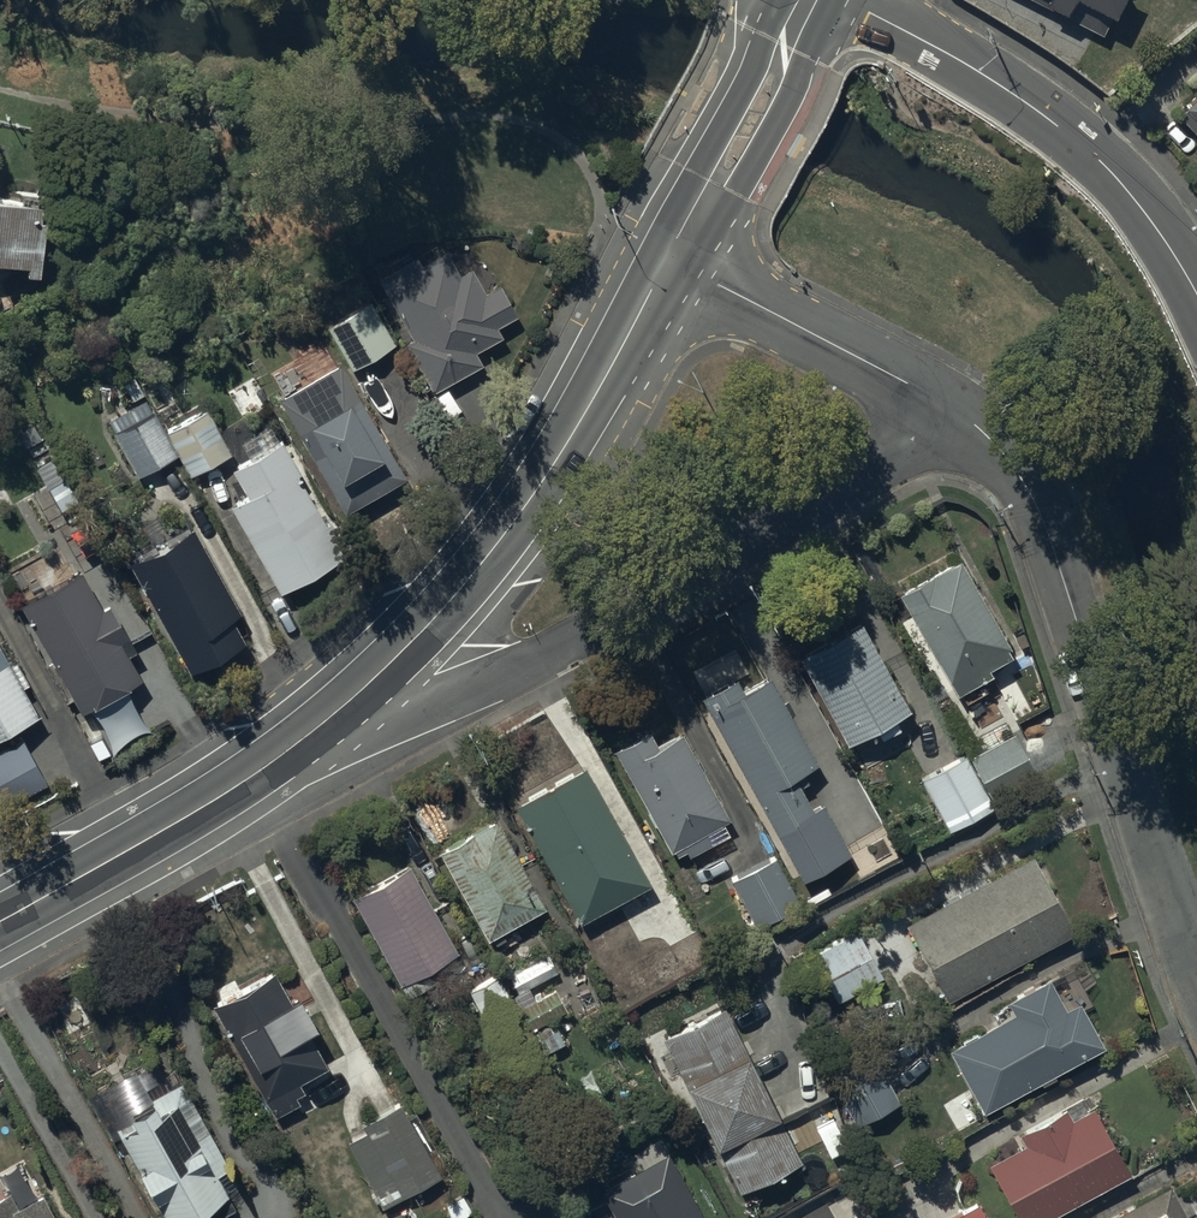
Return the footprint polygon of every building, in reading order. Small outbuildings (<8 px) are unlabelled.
[(1100,22),(1111,0),(1057,0),(1100,22)] [(1180,106),(1196,124),(1196,90),(1180,106)] [(28,259),(27,269),(43,271),(52,195),(0,188),(0,255),(28,259)] [(420,251),(382,271),(415,334),(409,337),(436,387),(486,361),(479,348),(507,333),(501,323),(520,313),(502,279),(488,286),(476,264),(464,271),(450,244),(424,258),(420,251)] [(372,296),(328,321),(353,365),(397,340),(372,296)] [(292,406),(289,408),(346,508),(407,473),(350,373),(345,375),(340,366),(287,396),(292,406)] [(166,429),(148,395),(111,416),(142,471),(178,451),(166,429)] [(209,405),(166,429),(178,451),(190,474),(234,450),(209,405)] [(249,490),(232,500),(282,585),(347,548),(301,469),(303,467),(284,434),(233,464),(249,490)] [(192,527),(129,563),(192,672),(242,644),(229,621),(242,613),(192,527)] [(955,548),(895,582),(954,685),(990,665),(986,659),(1010,645),(955,548)] [(81,570),(27,600),(33,610),(30,612),(79,703),(93,695),(93,697),(141,671),(127,645),(136,641),(111,595),(102,600),(90,578),(87,580),(81,570)] [(858,612),(796,645),(845,734),(873,718),(879,728),(896,719),(890,708),(906,700),(858,612)] [(38,707),(22,677),(27,674),(16,654),(11,657),(0,636),(0,727),(38,707)] [(703,686),(699,688),(801,872),(847,846),(821,799),(825,797),(813,776),(806,781),(797,765),(814,755),(765,667),(750,675),(735,649),(695,671),(703,686)] [(646,724),(612,743),(668,844),(673,842),(676,849),(685,844),(688,849),(711,836),(705,826),(728,813),(679,725),(654,739),(646,724)] [(1013,729),(969,752),(993,797),(1037,774),(1013,729)] [(26,738),(0,752),(0,787),(8,801),(48,780),(26,738)] [(993,797),(969,752),(920,779),(945,823),(993,797)] [(586,774),(521,809),(582,923),(647,889),(586,774)] [(494,822),(442,851),(487,931),(539,902),(494,822)] [(1031,848),(905,919),(947,994),(1073,923),(1031,848)] [(774,851),(731,874),(756,920),(798,896),(774,851)] [(410,865),(355,894),(400,978),(455,949),(410,865)] [(855,925),(810,949),(836,997),(881,973),(855,925)] [(547,951),(501,976),(529,1028),(568,1007),(555,983),(534,994),(529,984),(557,969),(547,951)] [(274,963),(210,996),(226,1027),(237,1022),(253,1054),(246,1058),(273,1111),(297,1098),(292,1089),(301,1085),(296,1075),(323,1062),(301,1020),(311,1015),(294,981),(285,985),(274,963)] [(498,970),(468,986),(504,1053),(534,1037),(529,1028),(501,976),(498,970)] [(1013,1007),(947,1042),(981,1104),(1102,1037),(1077,992),(1063,1000),(1046,970),(1005,993),(1013,1007)] [(722,1001),(661,1031),(737,1183),(798,1153),(722,1001)] [(877,1048),(832,1072),(857,1117),(901,1093),(877,1048)] [(179,1074),(151,1089),(149,1086),(125,1099),(130,1109),(114,1118),(168,1217),(228,1217),(223,1209),(235,1203),(214,1164),(225,1158),(179,1074)] [(441,1173),(399,1100),(361,1121),(367,1131),(347,1143),(383,1206),(441,1173)] [(987,1156),(1022,1217),(1035,1217),(1128,1165),(1091,1100),(1070,1112),(1064,1101),(1018,1127),(1024,1137),(987,1156)] [(600,1182),(620,1217),(706,1217),(665,1146),(600,1182)] [(0,1187),(0,1217),(64,1217),(45,1184),(11,1203),(1,1186),(0,1187)] [(1170,1187),(1114,1217),(1187,1217),(1170,1187)] [(952,1217),(987,1217),(979,1203),(952,1217)] [(830,1206),(809,1217),(836,1217),(830,1206)]
